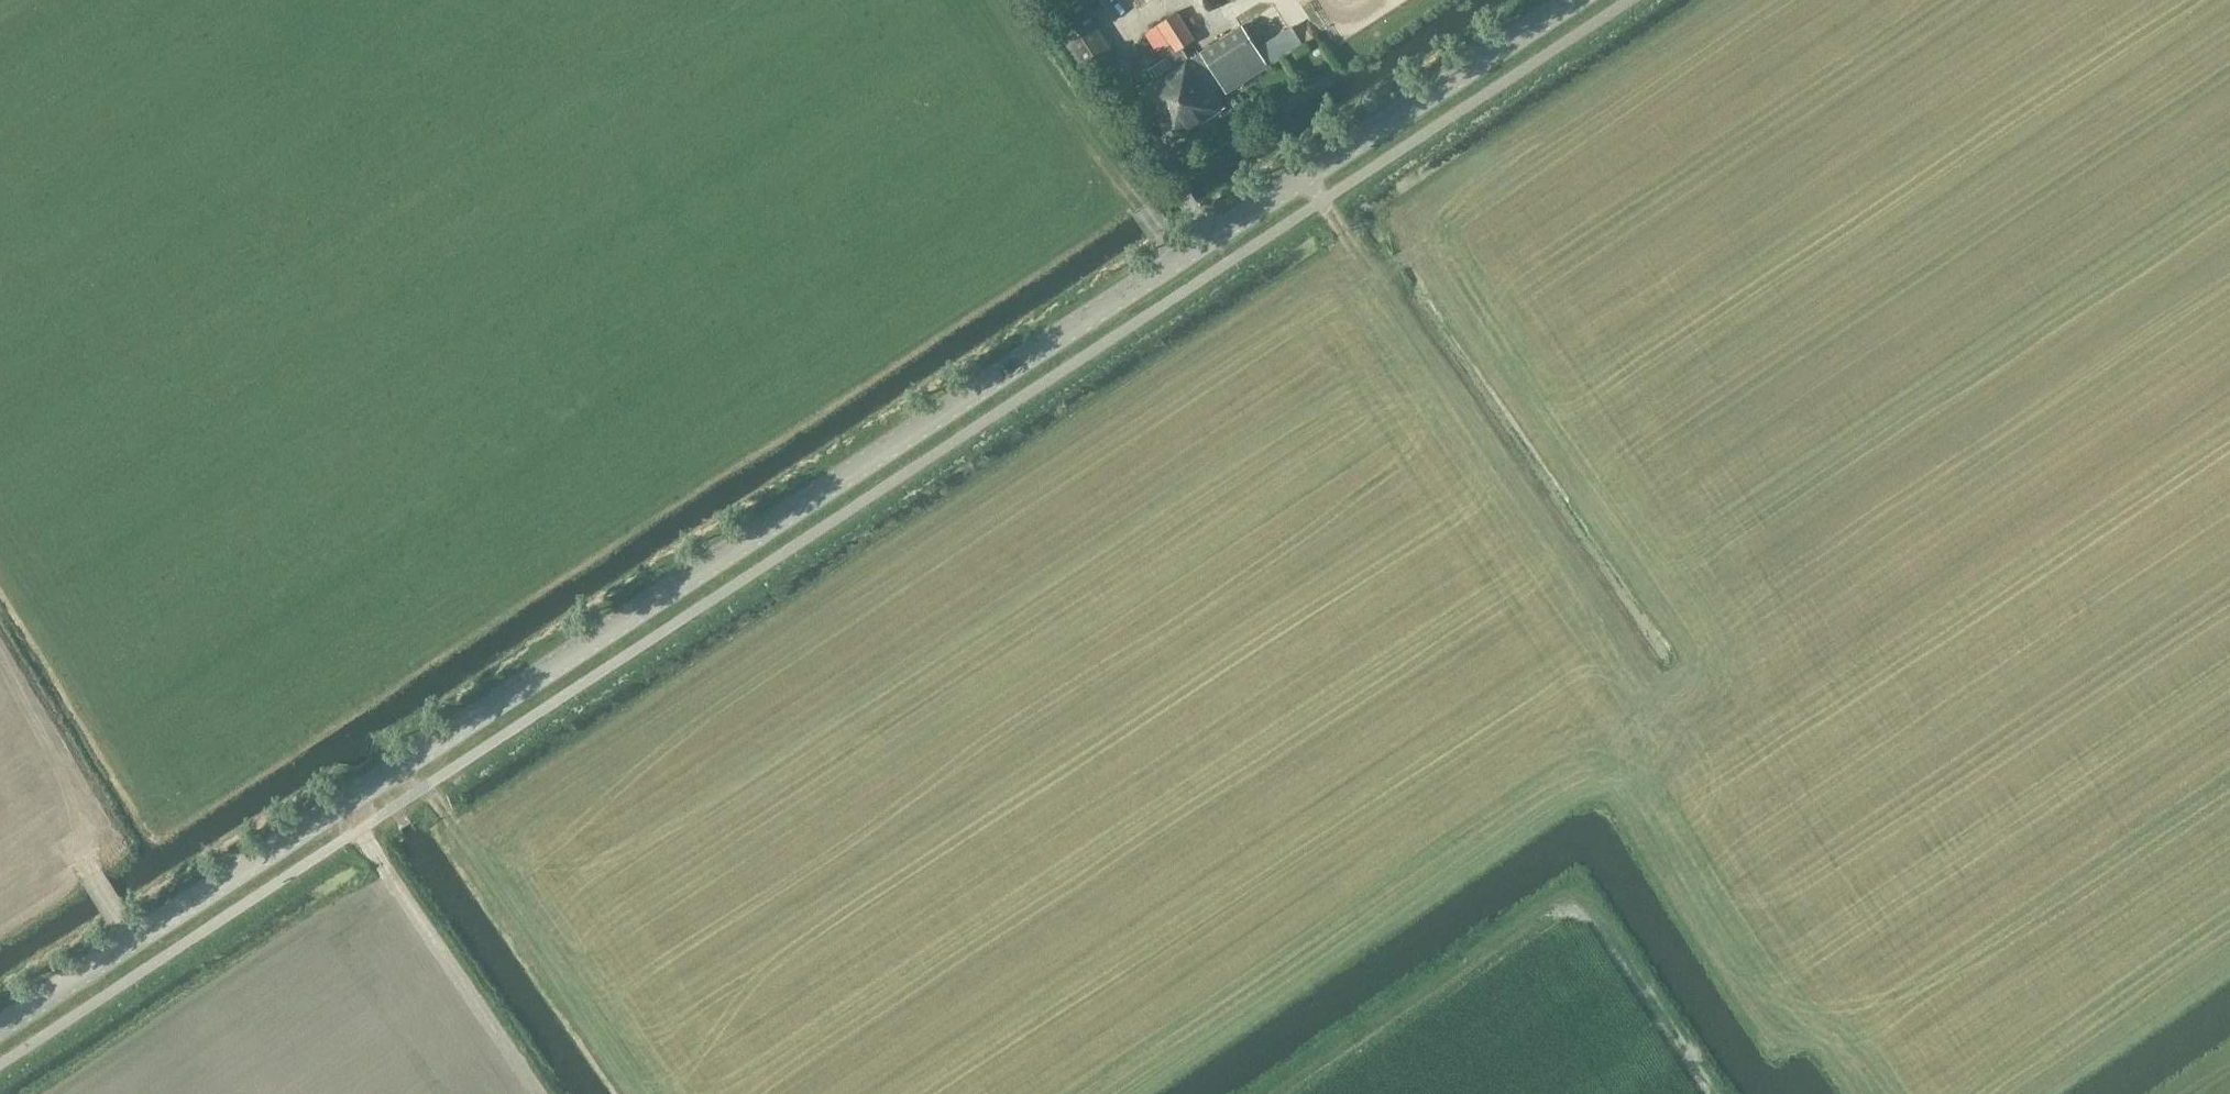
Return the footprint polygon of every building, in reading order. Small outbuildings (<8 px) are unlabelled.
[(1050,18),(1049,19),(1064,43),(1087,76),(1116,56),(1080,0),(1042,0),(1039,2),(1050,18)] [(1160,49),(1165,58),(1173,70),(1138,93),(1171,143),(1225,107),(1214,90),(1221,86),(1226,94),(1301,46),(1288,27),(1257,48),(1242,25),(1200,52),(1193,57),(1185,47),(1195,40),(1176,12),(1156,25),(1167,44),(1160,49)]
